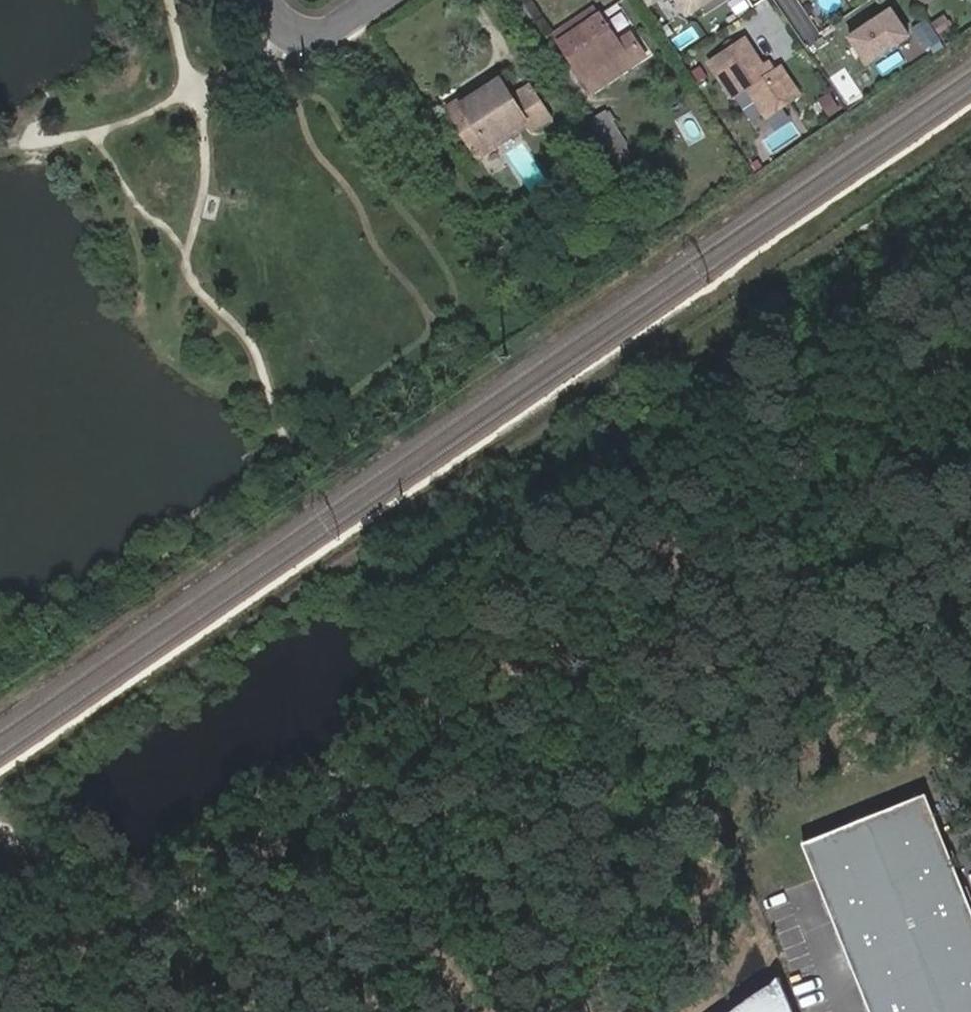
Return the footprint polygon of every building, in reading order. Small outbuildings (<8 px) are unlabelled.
[(709,0),(677,0),(687,14),(709,0)] [(851,35),(870,62),(911,33),(893,7),(851,35)] [(586,24),(599,16),(593,8),(581,16),(586,24)] [(581,16),(546,39),(559,42),(586,24),(581,16)] [(644,54),(630,33),(616,42),(599,16),(586,24),(559,42),(591,90),(644,54)] [(921,34),(935,54),(949,44),(935,24),(921,34)] [(805,99),(785,69),(777,73),(769,72),(767,68),(763,63),(745,36),(709,61),(737,102),(751,93),(771,122),(805,99)] [(772,65),(767,68),(769,72),(777,73),(772,65)] [(830,79),(852,111),(868,100),(846,68),(830,79)] [(532,130),(551,118),(528,84),(509,95),(495,73),(466,92),(469,96),(447,111),(462,133),(474,125),(487,145),(525,121),(532,130)] [(845,104),(830,83),(810,96),(825,118),(845,104)] [(469,96),(466,92),(444,106),(447,111),(469,96)] [(600,115),(624,152),(629,148),(605,111),(600,115)] [(608,162),(624,152),(600,115),(583,125),(608,162)] [(490,150),(487,145),(474,125),(462,133),(478,157),(490,150)] [(798,842),(865,1011),(970,1011),(970,912),(924,793),(798,842)] [(731,1011),(798,1011),(782,975),(731,1011)]
